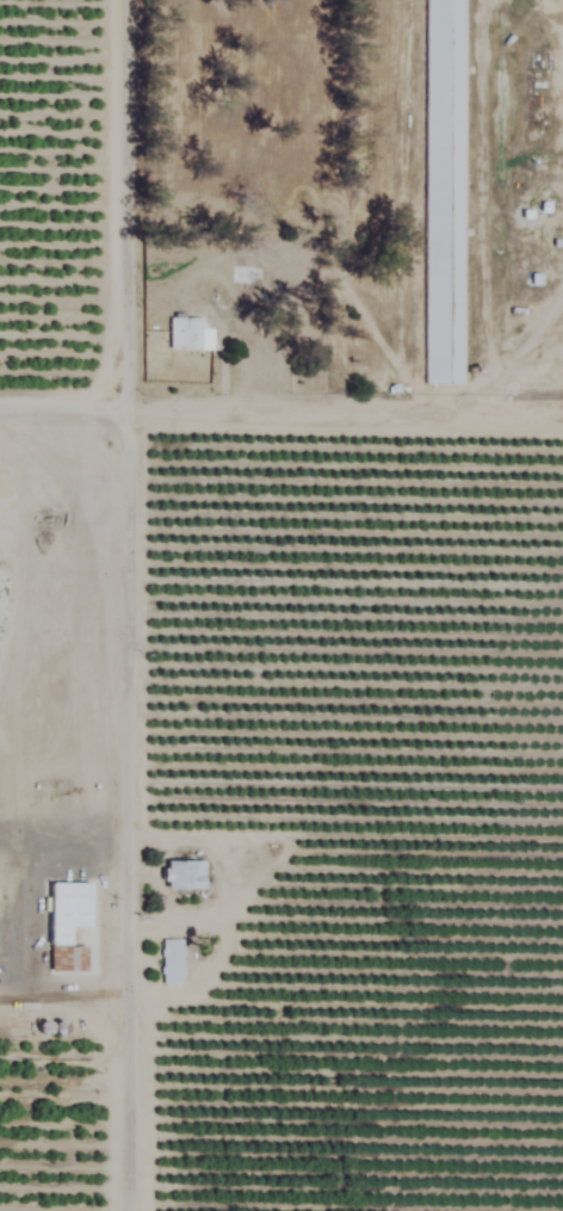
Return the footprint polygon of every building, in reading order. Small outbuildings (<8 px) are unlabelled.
[(463,386),(465,0),(425,0),(424,386),(463,386)] [(548,211),(529,211),(529,239),(548,239),(548,211)] [(252,255),(233,255),(233,303),(252,303),(252,255)] [(212,351),(212,330),(204,330),(204,320),(169,320),(169,351),(212,351)] [(202,862),(164,862),(164,890),(202,890),(202,862)] [(49,972),(85,972),(85,948),(68,948),(68,928),(88,928),(88,884),(49,884),(49,972)] [(162,986),(182,986),(182,941),(162,941),(162,986)]
